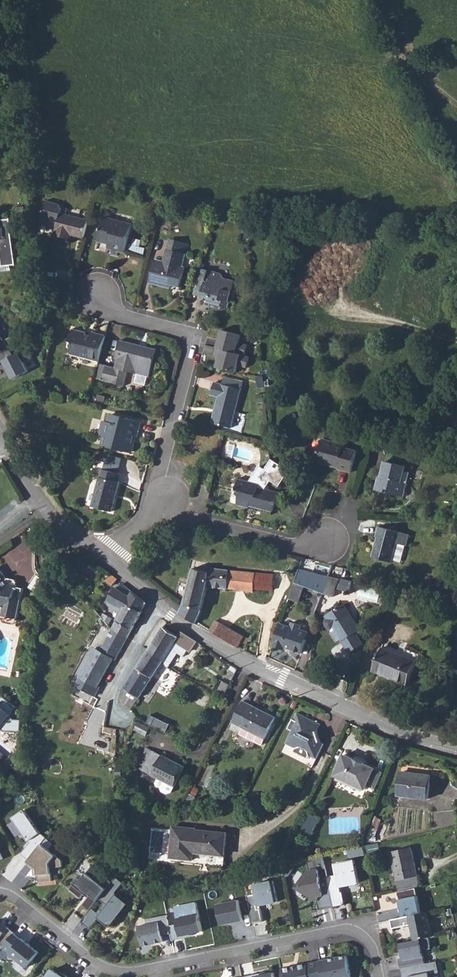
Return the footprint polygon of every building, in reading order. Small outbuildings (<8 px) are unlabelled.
[(40,171),(30,170),(29,182),(39,183),(40,171)] [(66,231),(83,236),(88,218),(60,210),(61,206),(59,202),(46,198),(40,219),(56,224),(54,232),(64,235),(66,231)] [(110,253),(116,254),(117,250),(124,252),(131,225),(103,216),(97,240),(112,244),(110,253)] [(1,267),(15,265),(10,230),(9,219),(0,220),(0,255),(1,267)] [(184,245),(167,241),(165,249),(182,254),(184,245)] [(147,284),(166,289),(167,286),(176,289),(181,268),(179,267),(182,254),(165,249),(164,248),(160,262),(153,260),(147,284)] [(204,303),(207,304),(206,309),(218,312),(219,309),(223,310),(225,305),(228,306),(231,294),(227,293),(230,281),(219,278),(216,273),(197,268),(195,277),(190,294),(190,295),(198,297),(198,300),(204,301),(204,303)] [(68,355),(99,363),(106,337),(93,333),(92,336),(85,334),(86,332),(73,328),(69,341),(72,341),(68,355)] [(243,334),(223,330),(218,347),(223,348),(247,354),(249,343),(241,341),(243,334)] [(14,344),(10,337),(2,341),(0,337),(0,352),(14,344)] [(158,351),(120,342),(115,360),(117,361),(115,368),(107,366),(103,382),(124,387),(128,372),(151,378),(158,351)] [(30,347),(6,360),(14,379),(31,371),(26,361),(34,357),(30,347)] [(247,354),(223,348),(218,366),(237,371),(240,365),(248,367),(251,355),(247,354)] [(103,382),(107,366),(99,364),(94,380),(103,382)] [(217,385),(229,388),(231,382),(218,378),(217,385)] [(225,430),(235,390),(237,383),(231,382),(229,388),(217,385),(209,383),(205,400),(211,401),(205,424),(225,430)] [(135,437),(137,431),(140,422),(126,417),(126,420),(122,419),(119,418),(119,417),(118,415),(110,413),(108,421),(101,419),(98,431),(95,430),(94,434),(104,437),(102,444),(111,448),(112,445),(118,447),(117,449),(129,453),(134,437),(135,437)] [(332,470),(345,473),(351,452),(339,448),(339,446),(319,440),(314,454),(316,455),(314,463),(325,466),(326,465),(333,467),(332,470)] [(277,485),(288,471),(272,459),(264,470),(259,466),(250,479),(239,476),(236,488),(239,489),(235,503),(247,506),(248,504),(272,510),(275,501),(278,502),(281,491),(264,486),(269,479),(277,485)] [(370,491),(400,499),(403,485),(398,483),(402,468),(380,462),(377,478),(374,477),(370,491)] [(90,504),(109,509),(117,480),(115,479),(117,471),(101,467),(99,475),(97,475),(90,504)] [(204,477),(210,479),(213,470),(207,468),(204,477)] [(370,538),(365,559),(385,564),(387,559),(391,543),(398,545),(401,545),(403,535),(393,533),(372,527),(369,538),(370,538)] [(394,562),(398,545),(391,543),(387,559),(394,562)] [(292,604),(300,584),(323,592),(328,577),(300,567),(295,582),(288,603),(292,604)] [(5,607),(3,615),(17,618),(24,588),(17,586),(17,584),(9,582),(0,568),(0,606),(5,607)] [(184,603),(200,614),(202,608),(208,587),(227,589),(227,588),(253,591),(254,588),(271,590),(273,574),(207,568),(206,572),(192,569),(184,603)] [(323,592),(333,595),(336,588),(347,591),(351,583),(340,580),(328,577),(323,592)] [(146,603),(132,592),(130,597),(144,607),(146,603)] [(112,629),(127,637),(144,607),(130,597),(112,629)] [(180,612),(196,622),(200,614),(184,603),(179,612),(180,612)] [(340,639),(341,641),(342,640),(355,632),(359,629),(342,603),(324,615),(326,618),(325,621),(324,623),(325,626),(327,629),(330,630),(332,632),(337,640),(340,639)] [(241,641),(246,645),(249,639),(215,619),(213,622),(222,629),(241,641)] [(222,629),(213,622),(209,630),(215,633),(233,644),(238,647),(241,641),(222,629)] [(281,623),(272,648),(284,652),(285,649),(301,655),(307,640),(305,639),(307,632),(300,630),(302,625),(293,622),(291,627),(281,623)] [(157,637),(172,647),(175,642),(188,650),(190,652),(197,642),(181,631),(177,636),(163,627),(157,637)] [(113,659),(115,660),(127,637),(112,629),(100,652),(101,652),(113,659)] [(355,632),(342,640),(349,650),(362,642),(355,632)] [(148,651),(163,661),(172,647),(157,637),(148,651)] [(183,658),(188,650),(175,642),(172,647),(163,661),(168,668),(177,654),(183,658)] [(372,670),(407,684),(417,661),(399,654),(382,647),(372,670)] [(419,655),(402,647),(399,654),(417,661),(419,655)] [(96,688),(113,659),(101,652),(100,652),(93,648),(77,677),(96,688)] [(119,702),(130,710),(138,697),(139,698),(163,661),(148,651),(124,687),(119,702)] [(217,693),(224,697),(230,685),(222,681),(217,693)] [(0,703),(0,732),(2,730),(4,732),(21,732),(22,720),(11,719),(18,709),(4,698),(0,703)] [(232,722),(243,727),(265,738),(275,718),(242,701),(232,722)] [(290,731),(284,743),(294,748),(292,752),(307,759),(308,756),(315,759),(323,743),(316,740),(314,734),(319,724),(296,712),(292,719),(291,719),(286,729),(290,731)] [(262,745),(265,738),(243,727),(240,733),(262,745)] [(145,767),(153,751),(146,748),(138,763),(145,767)] [(143,770),(158,778),(174,786),(184,767),(153,751),(145,767),(143,770)] [(376,769),(344,754),(335,775),(366,789),(368,785),(375,789),(381,773),(375,770),(376,769)] [(398,796),(427,799),(430,775),(418,774),(418,775),(401,773),(398,796)] [(171,793),(174,786),(158,778),(155,783),(155,784),(159,787),(160,791),(167,794),(171,793)] [(29,840),(42,831),(26,808),(14,817),(16,819),(9,824),(17,836),(24,832),(29,840)] [(304,811),(294,830),(300,834),(310,814),(304,811)] [(300,834),(303,835),(305,832),(311,835),(319,818),(310,813),(310,814),(300,834)] [(170,857),(224,863),(227,833),(196,830),(196,829),(174,827),(170,857)] [(38,875),(38,882),(52,881),(50,868),(62,866),(62,860),(41,844),(26,863),(33,869),(33,876),(38,875)] [(362,849),(364,855),(378,853),(376,846),(362,849)] [(416,888),(419,888),(411,848),(391,852),(399,892),(416,888)] [(319,910),(333,907),(327,878),(320,879),(318,869),(325,868),(323,856),(306,860),(307,868),(299,880),(301,888),(316,895),(319,910)] [(333,907),(345,904),(342,886),(359,883),(354,860),(335,864),(337,874),(327,876),(327,878),(333,907)] [(98,898),(107,886),(88,871),(82,879),(80,877),(71,888),(83,897),(86,893),(91,896),(85,903),(91,907),(98,898)] [(100,915),(112,924),(128,902),(114,891),(122,881),(115,876),(107,886),(98,898),(104,902),(97,912),(91,907),(80,921),(90,928),(100,915)] [(256,893),(247,895),(252,923),(263,921),(260,905),(278,901),(273,880),(255,884),(256,893)] [(398,892),(402,917),(421,913),(416,888),(399,892),(398,892)] [(221,925),(243,920),(239,900),(217,904),(221,925)] [(181,935),(202,931),(196,902),(174,907),(178,924),(169,925),(170,931),(172,940),(181,938),(181,935)] [(411,925),(414,940),(429,937),(432,936),(427,912),(421,913),(402,917),(391,919),(393,928),(411,925)] [(170,931),(169,925),(167,915),(146,920),(147,925),(138,926),(142,946),(163,942),(161,933),(170,931)] [(3,947),(14,933),(14,932),(8,927),(4,932),(0,929),(0,950),(3,947)] [(10,953),(27,967),(39,952),(22,938),(22,939),(14,933),(3,947),(10,953)] [(399,959),(401,968),(425,963),(422,950),(431,948),(429,937),(414,940),(400,943),(403,958),(399,959)] [(347,955),(320,961),(323,976),(351,976),(347,955)] [(320,961),(281,969),(282,976),(323,976),(320,961)] [(429,974),(439,972),(436,961),(425,963),(401,968),(402,976),(404,976),(407,976),(430,976),(429,974)]
